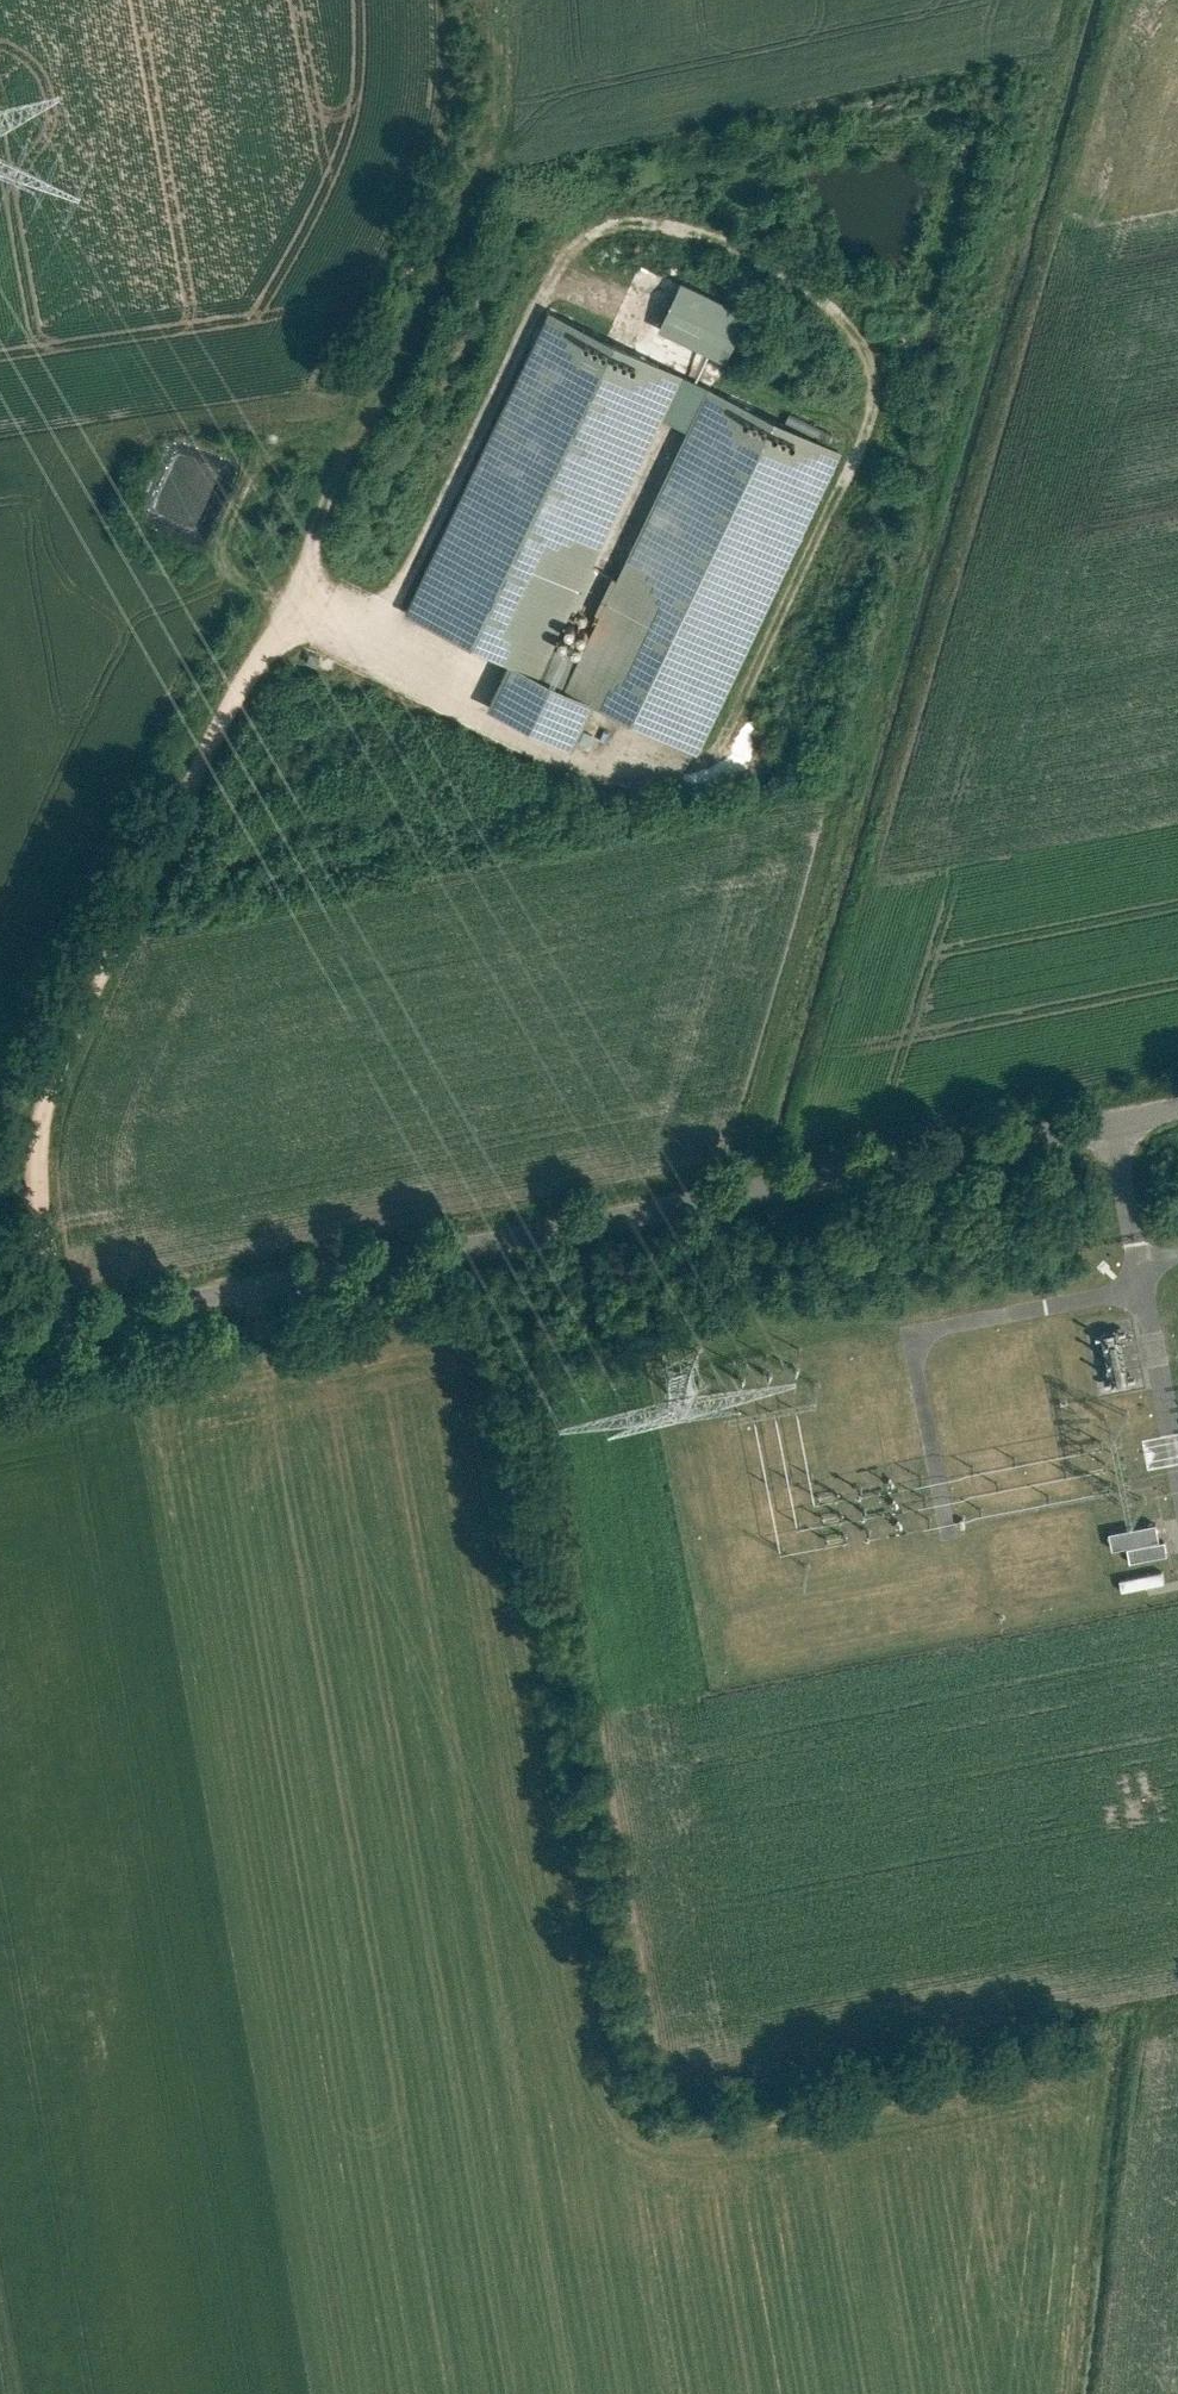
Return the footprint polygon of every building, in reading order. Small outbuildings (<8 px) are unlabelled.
[(681,277),(658,327),(725,359),(749,309),(681,277)] [(538,672),(683,373),(551,309),(406,609),(510,658),(538,672)] [(708,385),(564,684),(594,699),(698,748),(842,449),(708,385)] [(538,672),(510,658),(486,707),(571,747),(594,699),(564,684),(538,672)] [(1172,1554),(1164,1519),(1115,1530),(1119,1547),(1132,1545),(1136,1562),(1172,1554)]
